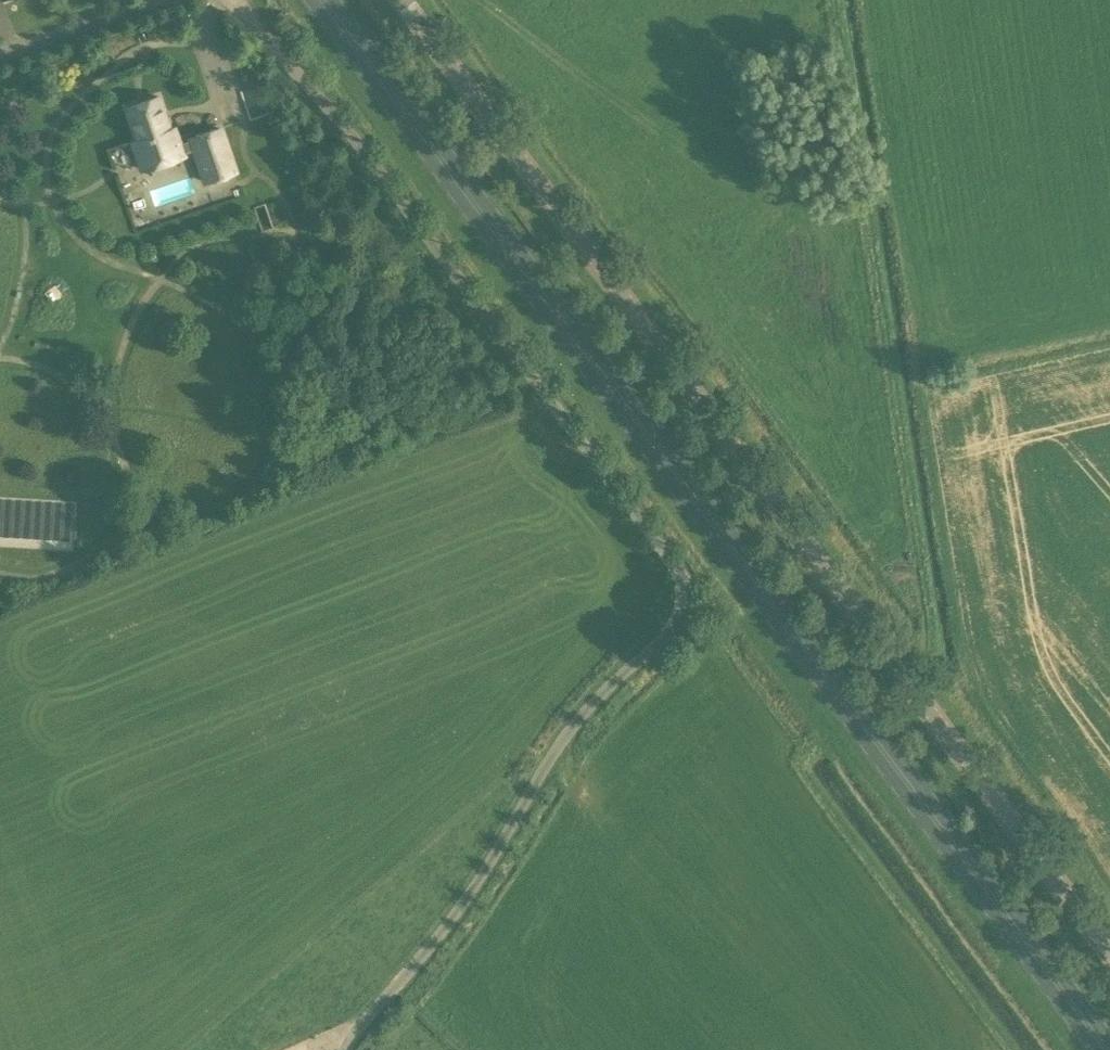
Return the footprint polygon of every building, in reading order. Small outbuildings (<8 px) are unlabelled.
[(188,141),(179,144),(173,128),(169,129),(164,113),(158,97),(125,108),(136,140),(132,141),(142,170),(183,156),(182,153),(191,150),(203,184),(238,172),(223,126),(187,138),(188,141)]
